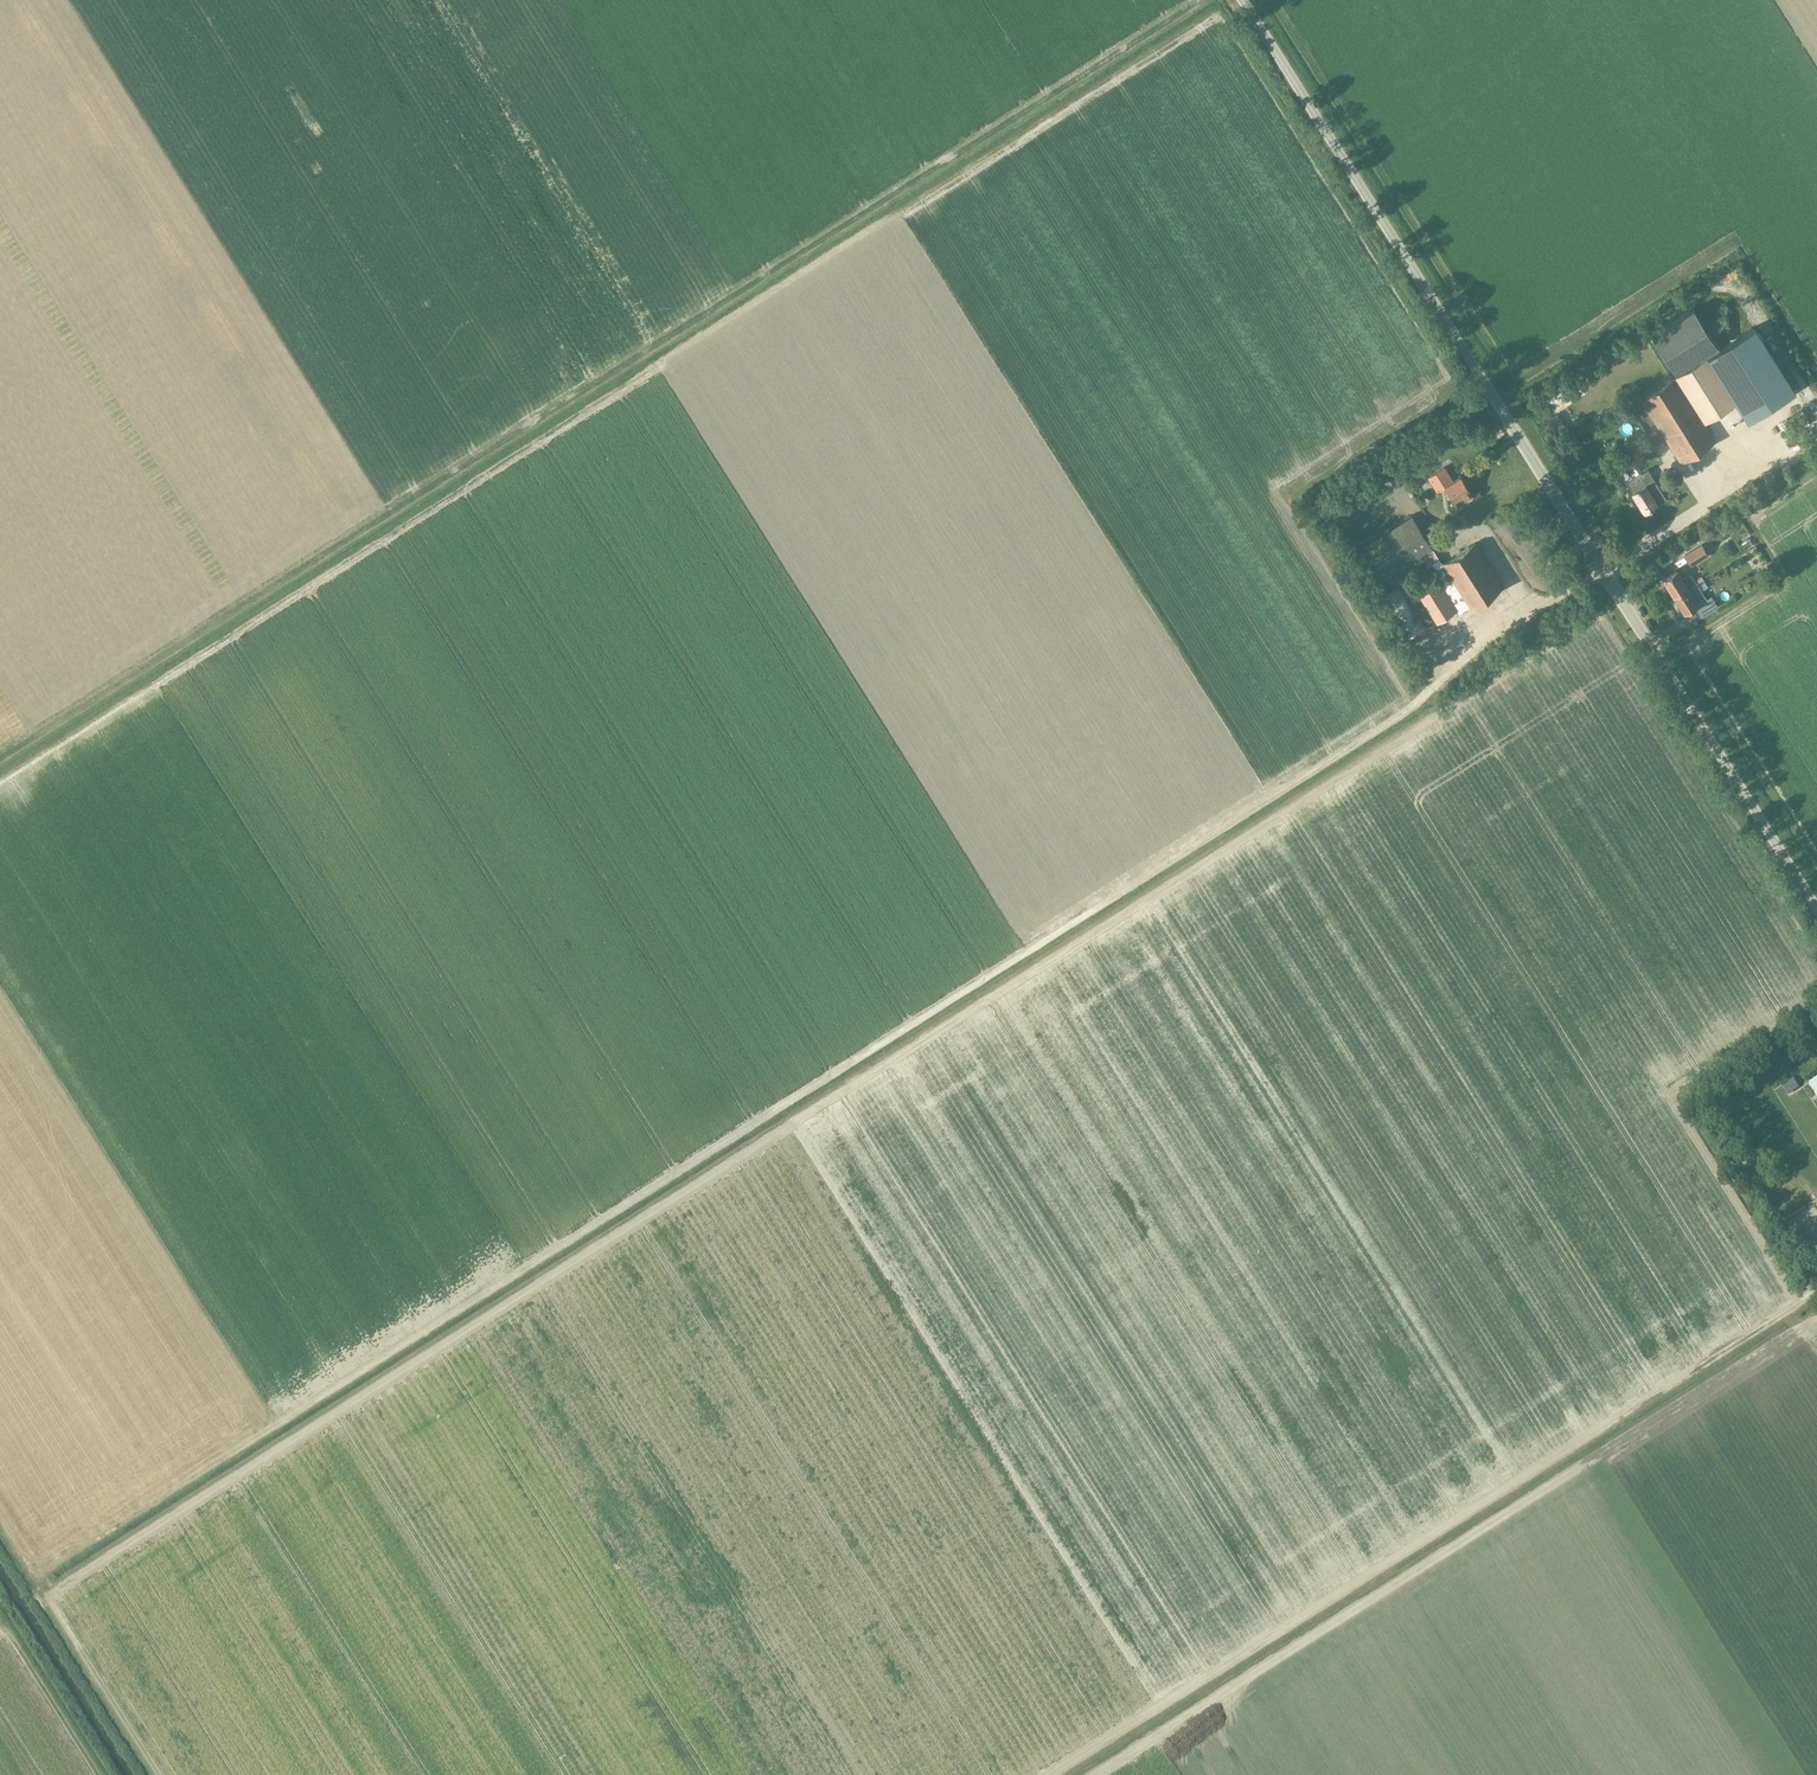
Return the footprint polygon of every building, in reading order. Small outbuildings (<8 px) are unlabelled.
[(1719,349),(1693,308),(1651,335),(1675,372),(1696,359),(1698,362),(1705,357),(1719,349)] [(1680,463),(1715,441),(1704,424),(1735,404),(1705,357),(1698,362),(1675,377),(1640,399),(1680,463)] [(1699,459),(1701,465),(1711,462),(1709,457),(1699,459)] [(1473,497),(1470,491),(1461,476),(1453,481),(1448,473),(1441,477),(1446,485),(1444,487),(1453,501),(1462,496),(1465,502),(1473,497)] [(1657,503),(1646,484),(1648,483),(1641,473),(1626,483),(1632,492),(1632,493),(1644,512),(1657,503)] [(1442,564),(1432,548),(1412,516),(1364,546),(1384,579),(1421,556),(1438,583),(1456,610),(1459,615),(1503,588),(1475,543),(1442,564)] [(1646,548),(1654,544),(1649,535),(1642,539),(1646,548)] [(1746,537),(1738,544),(1743,550),(1751,543),(1746,537)] [(1707,555),(1701,544),(1685,555),(1691,565),(1707,555)] [(1674,596),(1687,587),(1676,570),(1663,579),(1674,596)] [(1687,587),(1674,596),(1685,613),(1695,607),(1701,616),(1717,606),(1711,596),(1706,599),(1695,582),(1687,587)] [(1438,583),(1419,595),(1437,622),(1456,610),(1438,583)] [(1797,953),(1804,949),(1798,939),(1791,943),(1797,953)]
